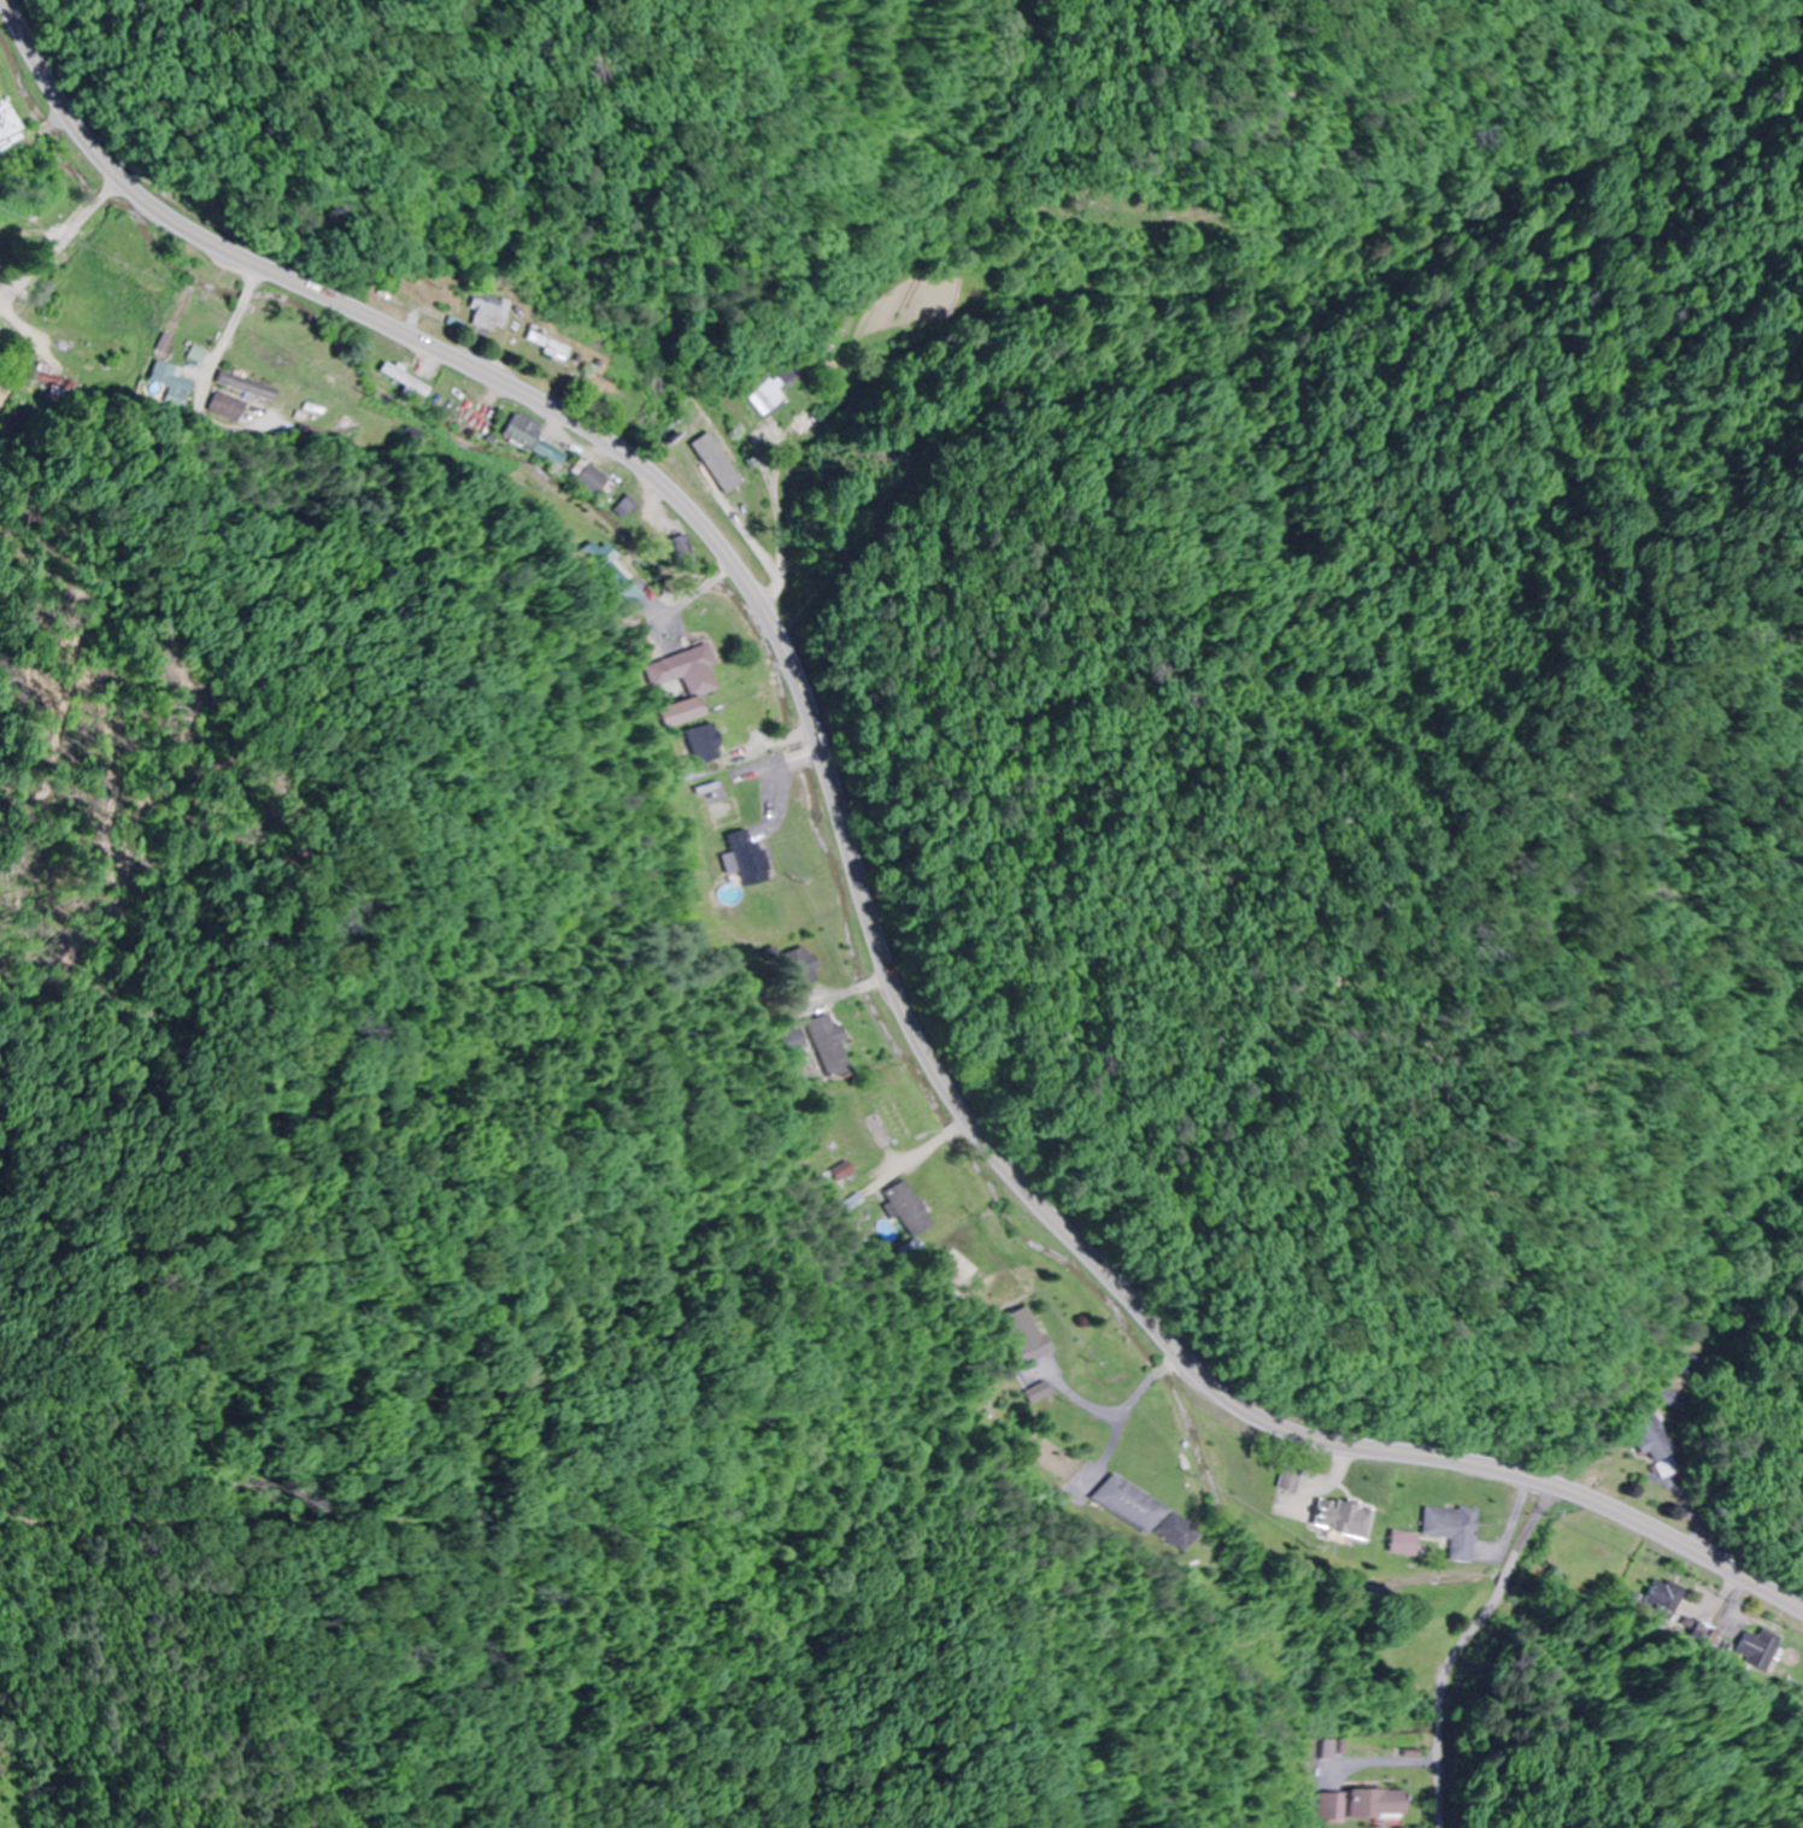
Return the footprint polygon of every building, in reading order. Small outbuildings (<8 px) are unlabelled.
[(510,303),(476,292),(466,324),(500,335),(510,303)] [(564,361),(569,349),(544,338),(546,332),(531,325),(523,343),(564,361)] [(207,352),(193,347),(189,358),(203,363),(207,352)] [(25,369),(21,381),(67,395),(72,381),(49,374),(51,369),(36,364),(34,372),(25,369)] [(779,393),(801,374),(792,364),(770,383),(761,373),(739,391),(762,417),(784,398),(779,393)] [(183,387),(185,367),(156,365),(155,385),(183,387)] [(218,383),(274,405),(279,392),(223,370),(218,383)] [(526,453),(541,428),(514,412),(499,437),(526,453)] [(803,440),(820,429),(809,412),(792,423),(803,440)] [(585,464),(580,472),(549,451),(542,461),(595,498),(607,480),(585,464)] [(614,514),(625,520),(635,503),(624,497),(614,514)] [(652,666),(660,689),(688,679),(695,700),(721,691),(706,647),(652,666)] [(732,836),(746,889),(771,883),(757,829),(732,836)] [(821,980),(806,947),(782,957),(796,991),(821,980)] [(853,1071),(838,1027),(835,1028),(830,1015),(810,1022),(831,1079),(853,1071)] [(889,1193),(919,1239),(937,1227),(907,1181),(889,1193)] [(1000,1319),(1020,1368),(1050,1355),(1031,1307),(1000,1319)] [(1655,1401),(1678,1410),(1684,1397),(1661,1388),(1655,1401)] [(1643,1456),(1645,1454),(1651,1464),(1673,1450),(1650,1412),(1625,1428),(1643,1456)] [(1277,1489),(1296,1496),(1305,1472),(1286,1464),(1277,1489)] [(1101,1501),(1188,1554),(1202,1530),(1115,1477),(1101,1501)] [(1373,1511),(1318,1500),(1311,1532),(1366,1543),(1373,1511)] [(1451,1540),(1449,1563),(1471,1565),(1477,1513),(1426,1507),(1422,1538),(1451,1540)] [(1414,1558),(1417,1536),(1391,1533),(1389,1555),(1414,1558)] [(1778,1638),(1755,1627),(1739,1664),(1762,1674),(1778,1638)] [(1330,1820),(1399,1819),(1398,1791),(1330,1792),(1330,1820)]
